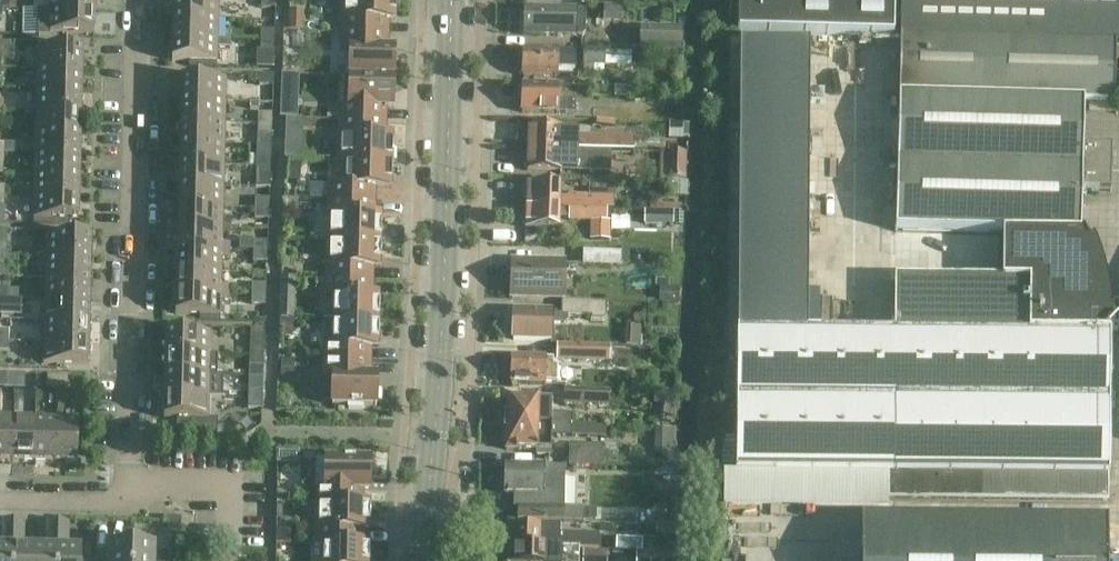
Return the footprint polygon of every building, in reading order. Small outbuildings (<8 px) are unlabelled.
[(2,9),(10,10),(10,0),(2,0),(2,9)] [(94,0),(49,0),(49,11),(94,11),(94,0)] [(173,18),(218,19),(218,0),(173,0),(173,18)] [(261,9),(275,10),(275,0),(261,0),(261,9)] [(341,33),(388,34),(389,21),(395,21),(396,0),(341,0),(341,33)] [(739,28),(739,35),(893,39),(894,0),(740,0),(739,13),(739,28)] [(895,234),(1002,236),(1082,238),(1083,190),(1112,190),(1113,150),(1084,149),(1085,103),(1114,104),(1115,43),(1118,43),(1118,0),(901,0),(895,234)] [(38,10),(37,37),(67,37),(67,33),(93,34),(94,11),(49,11),(38,10)] [(580,12),(524,10),(523,35),(580,36),(584,33),(585,15),(580,12)] [(303,12),(289,11),(289,32),(302,32),(303,12)] [(173,18),(172,39),(217,40),(218,19),(173,18)] [(675,28),(639,28),(639,50),(675,51),(675,28)] [(260,31),(260,41),(274,42),(275,31),(260,31)] [(388,48),(388,34),(341,33),(340,48),(349,48),(349,77),(394,78),(395,48),(388,48)] [(226,40),(217,40),(172,39),(172,61),(185,62),(185,67),(217,68),(217,64),(225,64),(226,40)] [(260,41),(260,52),(274,52),(274,42),(260,41)] [(2,69),(2,59),(12,60),(13,43),(0,43),(0,69),(2,69)] [(845,44),(812,44),(811,125),(844,125),(845,44)] [(37,48),(37,70),(82,71),(82,49),(37,48)] [(604,51),(584,51),(584,66),(604,66),(622,66),(622,53),(604,52),(604,51)] [(556,52),(523,52),(523,53),(519,53),(519,69),(523,69),(523,76),(555,77),(556,52)] [(575,55),(558,55),(558,72),(575,72),(575,55)] [(37,70),(36,91),(81,92),(82,71),(37,70)] [(273,76),(259,75),(259,86),(273,86),(273,76)] [(339,106),(338,121),(386,122),(386,109),(393,109),(394,78),(349,77),(348,106),(339,106)] [(181,79),(180,101),(225,102),(226,81),(181,79)] [(558,87),(522,86),(522,89),(518,91),(518,99),(522,102),(522,113),(575,115),(576,101),(558,101),(558,87)] [(36,112),(81,113),(81,92),(36,91),(36,112)] [(281,99),(281,118),(297,118),(298,99),(281,99)] [(179,122),(225,123),(225,102),(180,101),(179,122)] [(36,112),(35,134),(80,135),(81,113),(36,112)] [(257,124),(272,125),(272,114),(258,114),(257,124)] [(285,120),(285,131),(302,131),(302,120),(285,120)] [(386,135),(386,122),(338,121),(337,162),(346,162),(346,161),(392,162),(393,136),(386,135)] [(179,122),(179,144),(224,145),(225,123),(179,122)] [(592,122),(592,134),(615,134),(615,122),(592,122)] [(257,124),(257,146),(271,146),(272,125),(257,124)] [(683,124),(671,124),(671,139),(682,139),(683,124)] [(524,132),(524,143),(527,146),(527,150),(615,152),(634,152),(634,137),(578,135),(578,129),(528,128),(528,130),(524,132)] [(80,156),(80,135),(35,134),(35,155),(80,156)] [(179,144),(178,165),(224,166),(224,145),(179,144)] [(523,157),(523,166),(527,169),(527,171),(560,172),(615,173),(615,164),(615,152),(527,150),(527,156),(523,157)] [(661,154),(660,181),(665,181),(683,181),(684,155),(661,154)] [(35,155),(34,176),(79,177),(80,156),(35,155)] [(256,156),(256,167),(270,167),(271,157),(256,156)] [(328,186),(327,201),(375,202),(375,188),(391,189),(392,162),(346,161),(346,162),(346,186),(328,186)] [(290,164),(289,181),(300,181),(301,165),(290,164)] [(178,165),(178,186),(223,187),(224,166),(178,165)] [(270,167),(256,167),(255,177),(270,178),(270,167)] [(34,176),(34,198),(79,199),(79,177),(34,176)] [(607,180),(587,180),(586,197),(606,197),(607,180)] [(665,181),(665,195),(685,196),(685,182),(683,181),(665,181)] [(178,186),(177,208),(223,209),(223,187),(178,186)] [(525,208),(605,210),(605,209),(613,209),(613,198),(606,197),(586,197),(567,196),(567,199),(558,199),(558,187),(526,186),(526,189),(522,191),(521,200),(526,203),(525,208)] [(78,221),(79,199),(34,198),(33,220),(43,220),(43,223),(68,224),(68,221),(78,221)] [(255,199),(254,210),(269,210),(269,200),(255,199)] [(327,201),(326,241),(381,242),(381,215),(375,215),(375,202),(327,201)] [(222,230),(223,209),(177,208),(177,229),(222,230)] [(605,210),(525,208),(525,213),(521,216),(520,226),(525,228),(525,229),(557,230),(557,219),(568,219),(568,222),(591,222),(591,236),(605,237),(605,210)] [(268,220),(269,210),(254,210),(254,220),(268,220)] [(672,212),(646,211),(646,224),(672,224),(672,212)] [(683,212),(675,212),(675,225),(683,226),(683,212)] [(177,229),(176,250),(230,252),(230,244),(222,244),(222,230),(177,229)] [(0,231),(0,256),(11,257),(12,231),(0,231)] [(45,257),(90,258),(91,236),(46,236),(45,250),(37,250),(37,257),(45,257)] [(894,334),(735,332),(735,367),(735,401),(735,437),(734,474),(887,475),(887,502),(1107,503),(1107,476),(1109,335),(1116,335),(1116,313),(1111,313),(1110,310),(1110,309),(1109,305),(1109,301),(1108,296),(1107,291),(1105,286),(1104,280),(1103,277),(1102,272),(1100,267),(1098,261),(1096,255),(1094,249),(1093,245),(1091,242),(1085,244),(1082,238),(1002,236),(1001,281),(894,280),(894,334)] [(326,241),(325,281),(373,282),(373,268),(380,269),(381,242),(326,241)] [(253,242),(252,252),(267,253),(267,242),(253,242)] [(176,250),(176,272),(221,273),(221,259),(230,259),(230,252),(176,250)] [(267,263),(267,253),(252,252),(252,262),(267,263)] [(621,253),(583,252),(582,266),(621,268),(621,253)] [(6,257),(0,256),(0,278),(17,278),(17,257),(6,257)] [(45,257),(45,279),(90,280),(90,258),(45,257)] [(565,263),(512,261),(511,298),(564,299),(565,263)] [(176,272),(175,293),(230,294),(230,287),(221,287),(221,273),(176,272)] [(252,273),(251,295),(265,295),(266,274),(252,273)] [(45,279),(44,300),(89,301),(90,280),(45,279)] [(281,279),(280,292),(295,292),(296,280),(281,279)] [(373,282),(325,281),(325,295),(334,296),(333,321),(379,322),(379,295),(373,295),(373,282)] [(679,289),(660,288),(659,301),(679,302),(679,289)] [(229,302),(230,294),(175,293),(175,315),(203,316),(203,320),(220,321),(220,302),(229,302)] [(265,306),(265,295),(251,295),(251,305),(265,306)] [(7,299),(0,299),(0,315),(21,315),(21,299),(7,299)] [(89,322),(89,301),(44,300),(44,321),(89,322)] [(607,303),(561,301),(561,316),(557,316),(557,314),(514,313),(513,340),(551,341),(552,325),(564,326),(568,322),(568,317),(591,318),(591,321),(603,322),(606,318),(607,303)] [(44,321),(43,343),(88,344),(89,322),(44,321)] [(292,321),(281,321),(281,334),(292,335),(292,321)] [(378,349),(379,322),(333,321),(333,346),(324,346),(323,361),(371,362),(371,348),(378,349)] [(628,328),(627,346),(640,346),(641,328),(628,328)] [(250,329),(249,357),(263,357),(264,329),(250,329)] [(8,342),(8,331),(0,331),(0,342),(8,342)] [(165,355),(219,356),(219,348),(210,348),(211,334),(165,333),(165,355)] [(43,343),(43,365),(88,366),(88,344),(43,343)] [(610,347),(557,346),(557,359),(610,361),(610,347)] [(219,363),(219,356),(165,355),(164,376),(209,377),(210,363),(219,363)] [(263,357),(249,357),(249,367),(263,367),(263,357)] [(552,360),(511,358),(511,369),(507,369),(506,382),(510,382),(510,384),(543,386),(543,384),(556,385),(557,367),(552,367),(552,360)] [(371,362),(323,361),(323,376),(332,376),(331,405),(348,406),(348,409),(364,410),(364,406),(377,407),(377,375),(371,375),(371,362)] [(294,362),(283,362),(282,375),(293,376),(294,362)] [(4,389),(14,389),(14,375),(4,375),(4,388),(4,389)] [(14,375),(14,389),(25,390),(25,375),(14,375)] [(47,390),(57,390),(57,376),(47,376),(47,390)] [(57,376),(57,390),(67,391),(68,376),(57,376)] [(164,376),(164,397),(209,398),(209,377),(164,376)] [(248,388),(248,399),(262,400),(262,388),(262,380),(250,380),(250,388),(248,388)] [(609,393),(564,390),(563,405),(608,407),(609,393)] [(209,398),(164,397),(163,419),(177,420),(176,435),(216,436),(217,421),(208,420),(209,398)] [(506,425),(572,427),(572,415),(552,414),(552,399),(507,398),(506,425)] [(261,410),(262,400),(248,399),(248,410),(261,410)] [(13,463),(14,418),(0,417),(0,463),(13,463)] [(35,418),(14,418),(13,463),(34,464),(35,418)] [(34,464),(55,464),(56,419),(35,418),(34,464)] [(78,419),(56,419),(55,464),(77,465),(78,419)] [(597,427),(572,427),(506,425),(505,450),(536,451),(536,456),(551,456),(551,437),(571,438),(571,437),(597,438),(597,427)] [(654,430),(654,455),(675,456),(675,443),(675,431),(654,430)] [(597,453),(573,453),(572,466),(597,467),(597,453)] [(316,462),(315,504),(363,504),(363,503),(363,491),(370,491),(370,459),(357,459),(357,456),(342,455),(342,459),(325,459),(325,462),(316,462)] [(505,467),(505,494),(518,495),(518,521),(548,521),(563,521),(563,496),(564,468),(505,467)] [(369,504),(363,504),(315,504),(315,544),(324,544),(362,544),(362,531),(369,531),(369,504)] [(584,510),(583,521),(596,521),(596,510),(584,510)] [(168,519),(167,523),(167,532),(178,532),(180,533),(181,519),(168,519)] [(860,523),(860,560),(1105,560),(1105,525),(860,523)] [(657,527),(657,536),(667,536),(667,527),(657,527)] [(577,550),(583,550),(598,550),(598,535),(559,534),(559,530),(509,529),(509,537),(504,537),(504,549),(577,550)] [(279,531),(279,543),(304,544),(304,531),(279,531)] [(606,539),(603,542),(603,546),(606,549),(610,549),(612,546),(612,542),(610,539),(606,539)] [(362,544),(324,544),(323,560),(369,560),(369,544),(362,544)] [(132,546),(109,546),(108,560),(131,560),(132,546)] [(131,560),(154,560),(155,547),(132,546),(131,560)] [(12,548),(1,547),(0,547),(0,560),(12,560),(12,548)] [(35,548),(24,548),(12,548),(12,560),(34,560),(35,548)] [(34,560),(57,560),(57,549),(46,548),(35,548),(34,560)] [(57,560),(80,560),(80,549),(69,549),(57,549),(57,560)] [(504,560),(508,560),(577,560),(577,550),(504,549),(504,560)] [(598,550),(583,550),(583,560),(606,560),(606,551),(598,550)] [(648,560),(674,560),(674,553),(675,552),(672,552),(648,551),(648,552),(648,560)]
